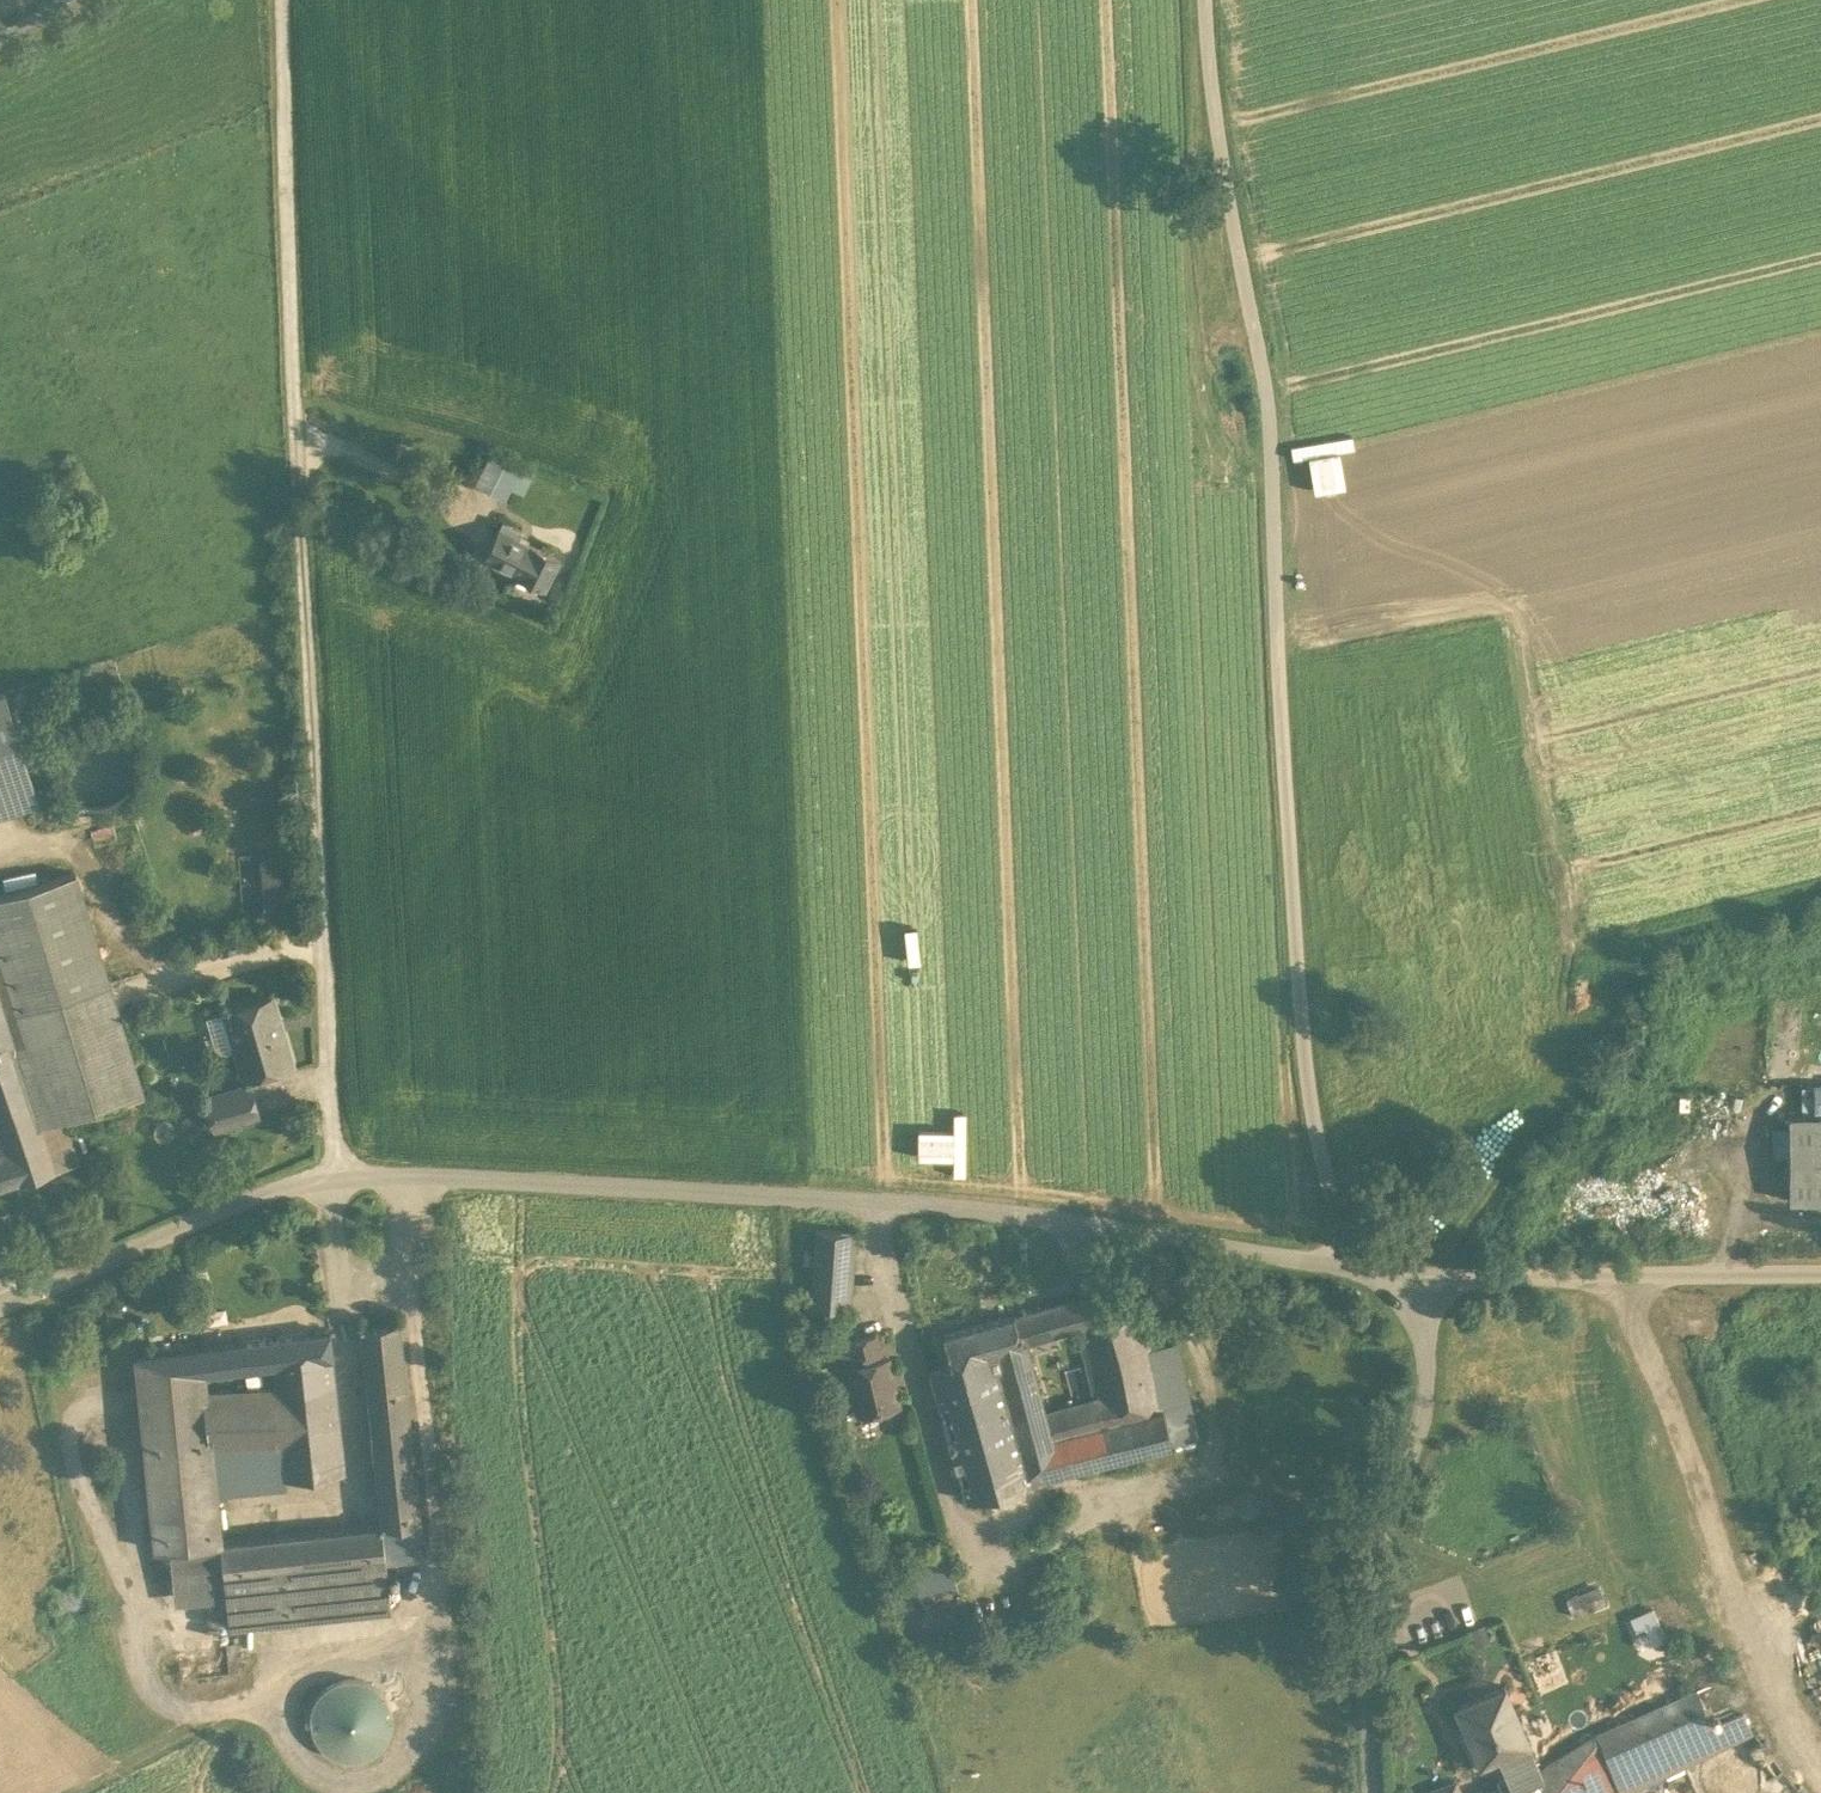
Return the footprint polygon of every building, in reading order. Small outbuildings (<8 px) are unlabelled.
[(491,459),(476,487),(508,504),(523,476),(491,459)] [(504,521),(484,559),(547,590),(561,559),(519,538),(523,531),(504,521)] [(0,694),(0,794),(32,784),(4,693),(0,694)] [(262,853),(240,854),(241,893),(264,892),(262,853)] [(289,906),(287,854),(264,855),(266,907),(289,906)] [(109,982),(76,872),(0,896),(0,995),(6,1015),(109,982)] [(14,1041),(42,1125),(63,1118),(143,1094),(109,982),(6,1015),(14,1041)] [(14,1041),(6,1015),(0,995),(0,1046),(14,1041)] [(291,1063),(272,998),(227,1011),(244,1069),(262,1064),(264,1071),(291,1063)] [(0,1046),(0,1140),(5,1154),(15,1183),(58,1170),(42,1125),(14,1041),(0,1046)] [(262,1064),(244,1069),(246,1076),(264,1071),(262,1064)] [(250,1085),(207,1097),(216,1126),(259,1114),(250,1085)] [(1789,1116),(1789,1129),(1789,1156),(1789,1200),(1820,1200),(1820,1116),(1789,1116)] [(78,1164),(63,1118),(42,1125),(58,1170),(78,1164)] [(1789,1156),(1789,1129),(1774,1129),(1774,1155),(1789,1156)] [(0,1155),(0,1188),(15,1183),(5,1154),(0,1155)] [(853,1232),(815,1229),(810,1304),(848,1307),(853,1232)] [(1134,1281),(1071,1299),(1077,1327),(1095,1399),(1045,1413),(1061,1474),(1172,1445),(1150,1350),(1134,1281)] [(1014,1316),(1022,1343),(1027,1342),(1077,1327),(1071,1299),(1014,1316)] [(848,1311),(822,1309),(820,1322),(847,1324),(848,1311)] [(1014,1316),(944,1336),(952,1362),(953,1363),(1022,1343),(1014,1316)] [(360,1329),(383,1530),(419,1527),(421,1526),(398,1325),(360,1329)] [(331,1332),(201,1348),(204,1378),(276,1367),(328,1359),(334,1358),(331,1332)] [(849,1364),(881,1357),(875,1334),(839,1342),(845,1365),(849,1364)] [(953,1363),(952,1362),(930,1368),(967,1499),(1061,1474),(1045,1413),(1027,1342),(1022,1343),(953,1363)] [(1173,1345),(1150,1350),(1172,1445),(1194,1439),(1173,1345)] [(204,1378),(201,1348),(136,1357),(159,1553),(172,1552),(222,1546),(215,1488),(206,1397),(204,1378)] [(881,1357),(849,1364),(859,1411),(874,1408),(875,1410),(898,1405),(886,1356),(881,1357)] [(328,1359),(276,1367),(277,1378),(278,1392),(278,1394),(332,1389),(328,1359)] [(278,1392),(277,1378),(257,1379),(259,1393),(278,1392)] [(342,1474),(332,1389),(278,1394),(286,1480),(342,1474)] [(215,1488),(286,1480),(278,1394),(278,1392),(259,1393),(206,1397),(215,1488)] [(383,1530),(364,1532),(367,1565),(387,1563),(422,1559),(419,1527),(383,1530)] [(222,1546),(225,1579),(350,1567),(347,1534),(222,1546)] [(225,1579),(222,1546),(172,1552),(176,1594),(226,1589),(225,1579)] [(946,1549),(910,1559),(914,1576),(951,1567),(946,1549)] [(225,1579),(226,1589),(230,1627),(391,1611),(387,1563),(367,1565),(350,1567),(225,1579)] [(1576,1616),(1609,1600),(1600,1581),(1567,1598),(1576,1616)] [(1649,1627),(1654,1643),(1667,1639),(1657,1607),(1633,1614),(1638,1630),(1649,1627)] [(359,1679),(349,1679),(339,1682),(331,1686),(323,1692),(317,1700),(314,1710),(313,1719),(314,1729),(317,1738),(322,1746),(330,1753),(338,1758),(348,1760),(358,1760),(367,1758),(376,1754),(384,1747),(389,1739),(393,1730),(394,1720),(393,1711),(390,1701),(384,1693),(377,1687),(368,1682),(359,1679)] [(1528,1743),(1501,1685),(1456,1705),(1468,1736),(1461,1739),(1473,1766),(1505,1752),(1526,1744),(1528,1743)] [(1548,1792),(1632,1792),(1752,1732),(1743,1712),(1711,1724),(1697,1692),(1596,1735),(1537,1769),(1538,1771),(1548,1792)] [(1526,1744),(1505,1752),(1517,1780),(1538,1771),(1537,1769),(1526,1744)] [(1517,1780),(1481,1792),(1548,1792),(1538,1771),(1517,1780)] [(1454,1782),(1427,1792),(1459,1792),(1454,1782)]
